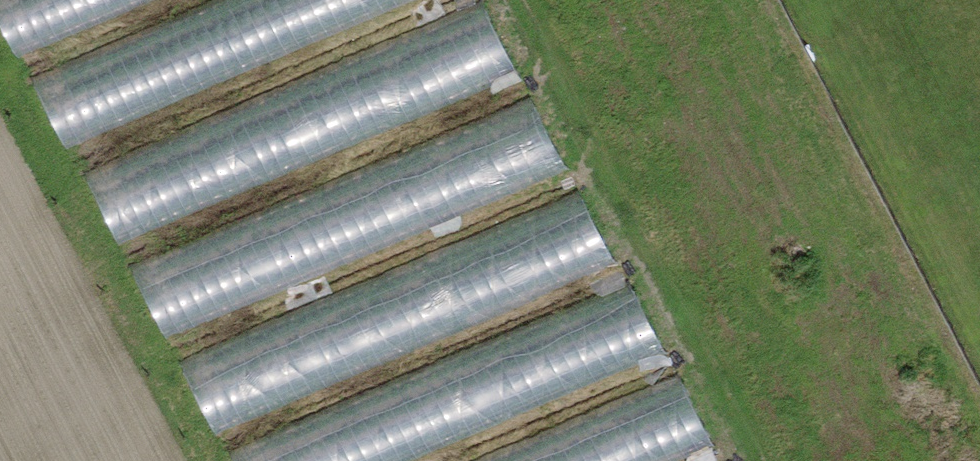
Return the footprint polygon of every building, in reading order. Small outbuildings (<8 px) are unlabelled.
[(156,0),(1,0),(21,53),(156,0)] [(70,139),(429,0),(242,0),(45,76),(70,139)] [(97,171),(123,238),(527,80),(501,13),(97,171)] [(168,327),(576,182),(553,116),(144,260),(168,327)] [(603,214),(192,351),(215,419),(626,282),(603,214)] [(674,360),(649,295),(246,451),(250,460),(413,460),(674,360)] [(506,460),(708,460),(724,455),(700,389),(506,460)]
